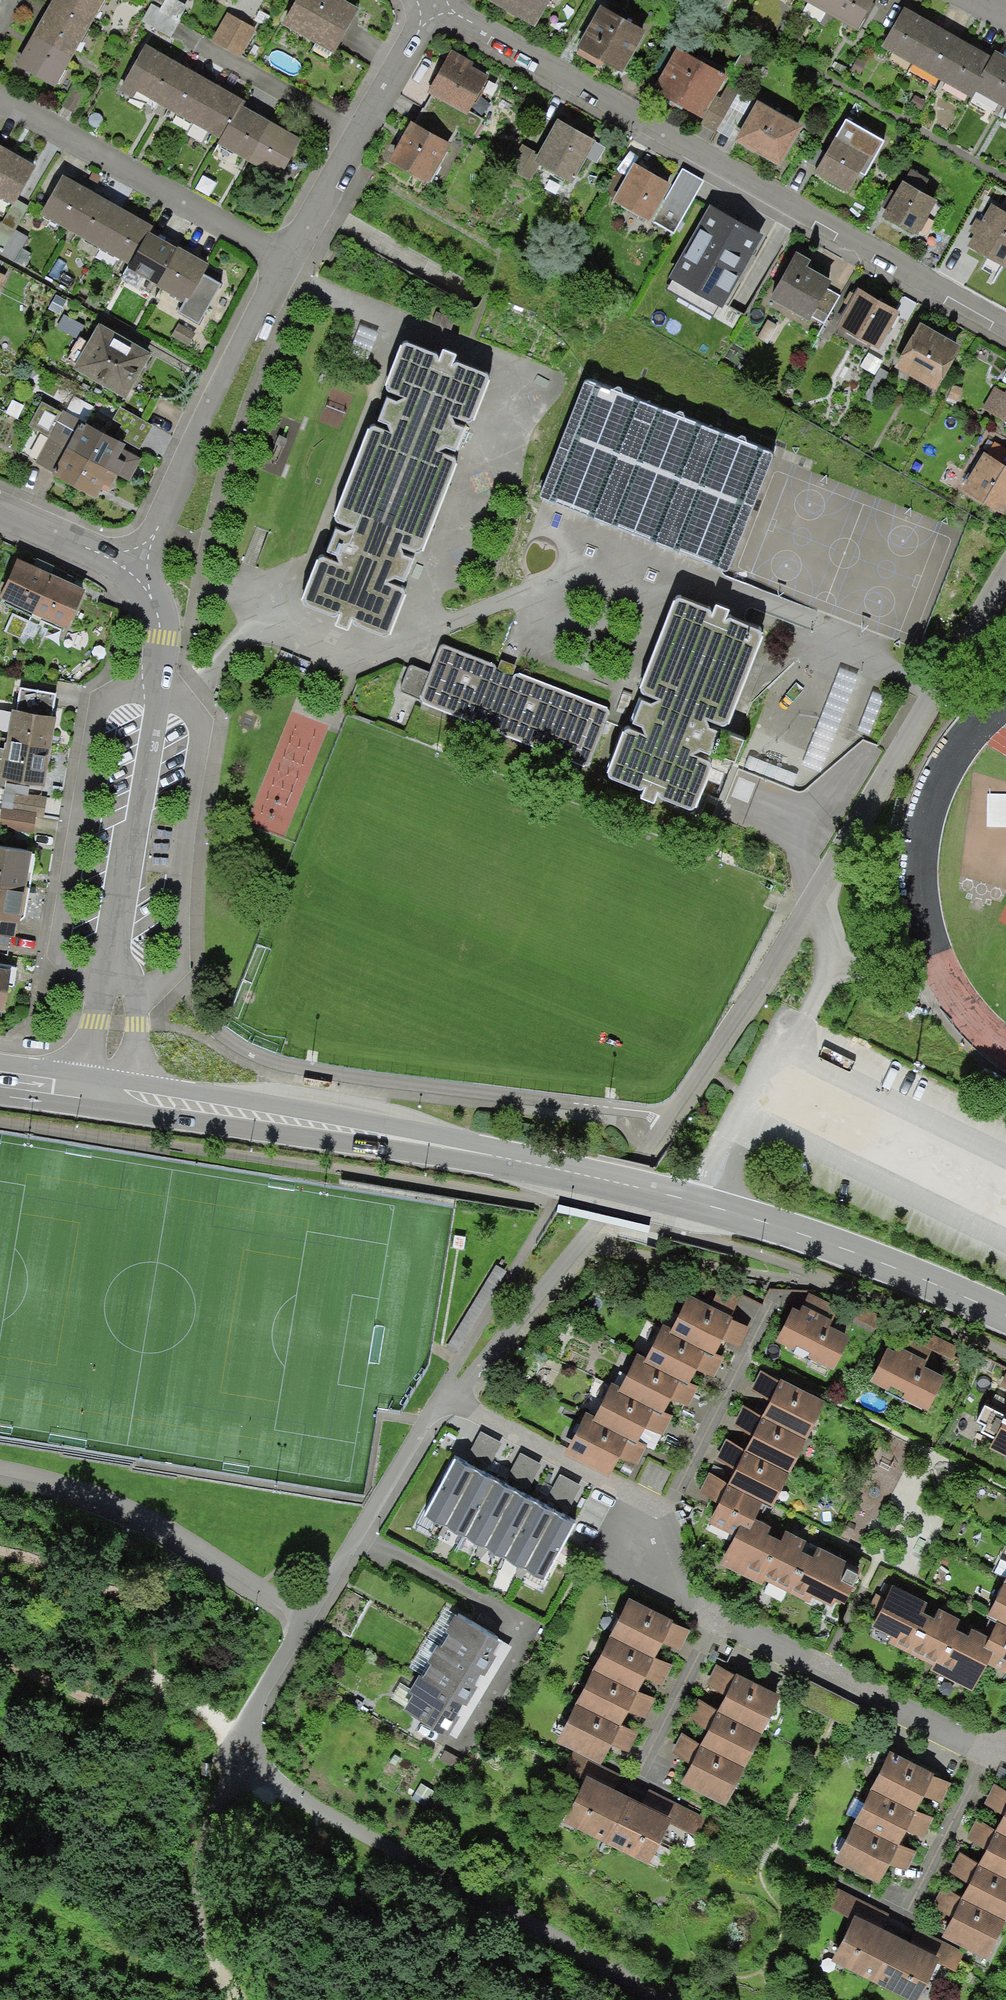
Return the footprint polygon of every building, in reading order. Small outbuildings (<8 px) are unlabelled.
[(46,82),(92,0),(51,0),(15,64),(46,82)] [(349,6),(339,0),(288,0),(275,23),(323,51),(349,6)] [(529,19),(541,0),(496,0),(529,19)] [(871,0),(798,0),(852,32),(871,0)] [(251,24),(218,5),(200,36),(232,55),(251,24)] [(596,6),(573,46),(615,70),(638,30),(596,6)] [(986,61),(898,11),(878,47),(965,96),(970,88),(986,61)] [(242,100),(142,44),(117,88),(217,144),(239,107),(242,100)] [(421,88),(462,114),(486,76),(445,50),(421,88)] [(970,88),(1005,110),(1005,58),(993,50),(970,88)] [(650,91),(693,115),(715,77),(672,53),(650,91)] [(794,128),(752,104),(731,139),(774,163),(794,128)] [(239,107),(217,144),(256,166),(259,161),(278,129),(239,107)] [(865,174),(884,141),(847,120),(835,140),(832,138),(814,171),(849,191),(860,172),(865,174)] [(533,156),(568,175),(588,140),(553,121),(533,156)] [(389,160),(423,180),(445,143),(411,123),(389,160)] [(278,129),(259,161),(283,175),(302,143),(278,129)] [(13,206),(33,169),(0,151),(0,199),(13,206)] [(606,201),(640,219),(659,183),(626,165),(606,201)] [(702,180),(682,169),(653,222),(672,233),(702,180)] [(142,221),(52,171),(29,212),(119,262),(138,228),(142,221)] [(898,180),(877,217),(909,235),(931,199),(898,180)] [(1005,269),(1005,214),(990,206),(967,249),(1005,269)] [(722,304),(759,237),(709,209),(671,276),(722,304)] [(138,228),(119,262),(182,297),(201,265),(138,228)] [(833,288),(792,265),(772,299),(813,323),(833,288)] [(833,327),(873,349),(893,313),(853,291),(833,327)] [(892,367),(927,386),(950,343),(914,324),(892,367)] [(118,395),(142,354),(91,326),(68,367),(118,395)] [(403,339),(397,342),(381,382),(382,387),(400,394),(393,397),(383,394),(374,417),(384,421),(387,429),(370,422),(365,425),(330,511),(332,518),(349,524),(343,529),(332,524),(323,549),(333,552),(334,560),(320,554),(314,556),(296,598),(331,612),(327,622),(343,628),(347,618),(385,632),(402,591),(399,584),(383,579),(392,574),(403,578),(410,556),(399,552),(398,544),(412,548),(419,547),(452,461),(450,454),(436,448),(444,444),(453,447),(462,425),(452,420),(449,413),(465,418),(470,416),(486,379),(484,371),(454,358),(449,360),(453,351),(439,346),(436,356),(432,351),(403,339)] [(635,397),(583,378),(538,495),(589,515),(635,397)] [(698,422),(635,397),(589,515),(653,539),(698,422)] [(771,450),(698,422),(653,539),(726,567),(771,450)] [(120,447),(77,423),(48,474),(91,498),(120,447)] [(984,452),(956,499),(988,518),(1005,486),(1005,465),(984,452)] [(17,558),(0,595),(0,598),(68,629),(85,591),(17,558)] [(678,595),(672,597),(638,685),(638,690),(656,697),(649,701),(639,697),(630,719),(640,723),(642,732),(627,725),(620,729),(604,768),(607,775),(637,787),(644,785),(639,795),(651,799),(655,789),(658,794),(687,806),(693,803),(708,764),(705,757),(690,751),(698,747),(708,750),(718,728),(707,723),(705,716),(720,721),(727,720),(760,632),(759,626),(729,615),(724,617),(727,607),(714,601),(710,611),(709,606),(678,595)] [(497,667),(441,645),(418,704),(583,769),(607,709),(514,672),(517,665),(500,659),(497,667)] [(12,710),(6,750),(0,749),(0,788),(5,789),(6,783),(6,780),(43,786),(55,717),(52,717),(56,693),(21,688),(17,711),(12,710)] [(6,783),(5,789),(0,819),(0,827),(34,833),(35,816),(44,816),(46,797),(27,795),(29,787),(6,783)] [(0,847),(0,920),(22,924),(33,853),(0,847)] [(688,1296),(670,1332),(714,1356),(724,1341),(740,1346),(751,1327),(743,1324),(733,1320),(731,1317),(696,1300),(688,1296)] [(793,1309),(776,1342),(834,1371),(850,1337),(793,1309)] [(665,1324),(644,1364),(688,1387),(699,1369),(715,1375),(727,1358),(719,1355),(717,1358),(668,1333),(672,1327),(665,1324)] [(887,1351),(871,1384),(926,1411),(942,1378),(887,1351)] [(639,1353),(618,1392),(661,1416),(673,1400),(688,1405),(700,1386),(692,1383),(691,1386),(643,1362),(646,1356),(639,1353)] [(780,1382),(761,1368),(751,1389),(771,1401),(763,1415),(808,1439),(825,1405),(780,1382)] [(613,1383),(592,1422),(636,1446),(648,1427),(663,1434),(675,1416),(666,1413),(665,1416),(617,1392),(620,1386),(613,1383)] [(762,1418),(743,1404),(733,1425),(753,1437),(745,1451),(790,1474),(807,1441),(762,1418)] [(586,1412),(565,1452),(609,1476),(621,1457),(636,1463),(648,1446),(640,1443),(639,1446),(590,1421),(593,1415),(586,1412)] [(989,1448),(1005,1456),(1005,1414),(989,1448)] [(746,1453),(726,1438),(717,1460),(737,1471),(728,1485),(764,1504),(774,1509),(791,1475),(746,1453)] [(474,1472),(456,1462),(425,1517),(443,1527),(474,1472)] [(493,1482),(476,1472),(445,1527),(462,1537),(493,1482)] [(727,1486),(708,1472),(698,1493),(718,1505),(708,1522),(746,1542),(764,1504),(727,1486)] [(513,1493),(496,1483),(464,1538),(482,1548),(513,1493)] [(533,1503),(515,1493),(484,1548),(501,1558),(533,1503)] [(553,1514),(535,1504),(504,1559),(522,1569),(553,1514)] [(574,1524),(556,1515),(525,1569),(543,1579),(574,1524)] [(740,1526),(721,1564),(829,1614),(835,1599),(843,1604),(857,1575),(848,1570),(850,1564),(831,1555),(798,1540),(767,1526),(756,1521),(751,1529),(740,1526)] [(1003,1583),(987,1618),(996,1623),(1005,1627),(1005,1584),(1003,1583)] [(892,1588),(870,1636),(881,1642),(916,1661),(948,1679),(970,1691),(993,1653),(984,1648),(989,1637),(892,1588)] [(681,1649),(690,1629),(674,1625),(628,1602),(611,1635),(655,1656),(662,1644),(681,1649)] [(504,1643),(459,1616),(399,1709),(447,1737),(454,1726),(471,1697),(489,1667),(504,1643)] [(996,1623),(978,1657),(1005,1672),(1005,1627),(996,1623)] [(663,1685),(672,1666),(656,1661),(610,1638),(592,1669),(637,1692),(644,1680),(663,1685)] [(736,1676),(719,1664),(708,1682),(727,1695),(720,1710),(763,1730),(782,1699),(736,1676)] [(646,1720),(655,1700),(640,1696),(594,1672),(576,1704),(621,1727),(628,1715),(646,1720)] [(717,1711),(699,1699),(688,1717),(707,1729),(701,1744),(747,1765),(762,1733),(717,1711)] [(629,1753),(638,1733),(622,1729),(576,1706),(556,1741),(600,1764),(610,1748),(629,1753)] [(700,1745),(683,1733),(672,1751),(691,1764),(681,1784),(725,1806),(746,1767),(700,1745)] [(586,1782),(565,1823),(650,1865),(673,1826),(688,1833),(697,1815),(663,1798),(609,1770),(573,1752),(564,1770),(586,1782)] [(944,1802),(953,1782),(938,1777),(892,1754),(873,1788),(917,1810),(926,1797),(944,1802)] [(995,1786),(984,1804),(1003,1817),(997,1831),(1005,1836),(1005,1792),(995,1786)] [(925,1838),(934,1818),(918,1813),(872,1790),(855,1822),(899,1845),(906,1833),(925,1838)] [(978,1820),(967,1838),(986,1851),(980,1865),(1005,1877),(1005,1837),(996,1832),(978,1820)] [(907,1871),(916,1851),(900,1846),(854,1823),(835,1863),(878,1883),(888,1866),(907,1871)] [(961,1853),(950,1871),(969,1884),(963,1899),(1005,1919),(1005,1879),(978,1865),(961,1853)] [(943,1888),(933,1905),(951,1918),(942,1937),(987,1961),(1005,1923),(1005,1921),(961,1900),(943,1888)] [(832,1961),(911,1999),(919,1999),(940,1964),(955,1971),(964,1953),(932,1936),(880,1910),(840,1890),(831,1908),(853,1920),(832,1961)]
